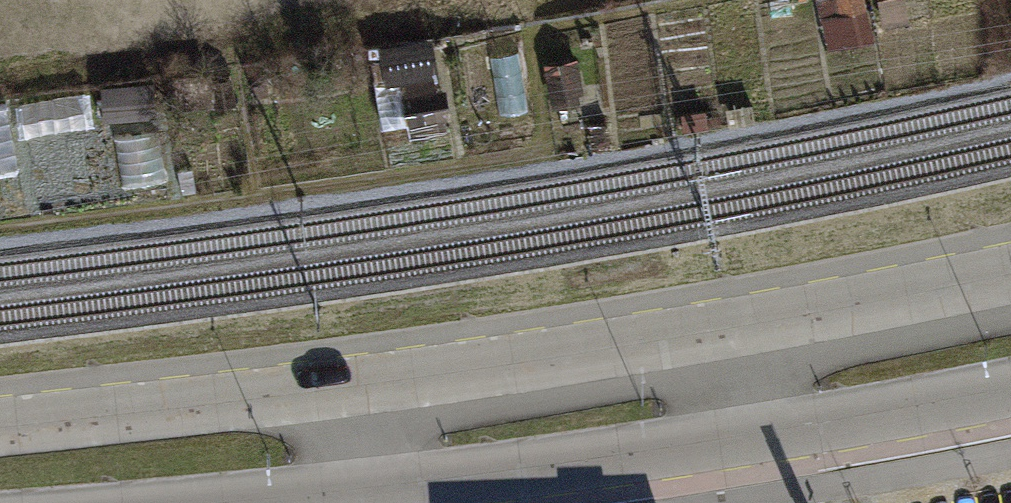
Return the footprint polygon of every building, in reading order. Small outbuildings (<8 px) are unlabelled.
[(574,69),(546,72),(552,118),(581,114),(574,69)] [(432,80),(373,88),(381,144),(439,137),(432,80)] [(705,108),(677,112),(680,131),(708,126),(705,108)] [(606,120),(587,122),(589,146),(609,144),(606,120)]
